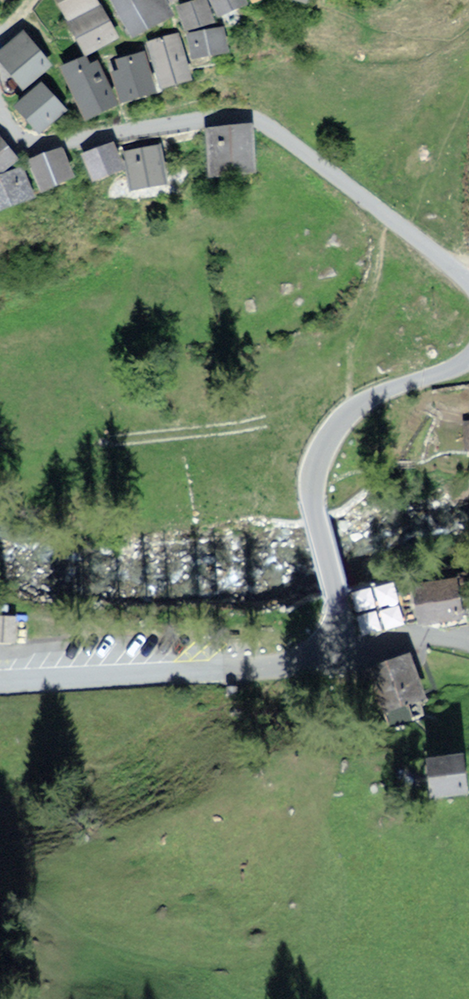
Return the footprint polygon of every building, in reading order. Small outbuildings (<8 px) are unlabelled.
[(61,23),(95,6),(92,0),(49,0),(61,23)] [(117,37),(160,17),(153,0),(100,0),(117,37)] [(161,8),(167,32),(202,23),(195,0),(190,0),(161,8)] [(203,17),(237,4),(235,0),(197,0),(203,17)] [(97,9),(61,26),(75,55),(111,37),(97,9)] [(177,58),(215,54),(212,30),(174,34),(177,58)] [(14,90),(44,67),(19,33),(0,47),(0,71),(14,90)] [(170,36),(138,42),(147,88),(178,82),(170,36)] [(142,96),(134,54),(98,61),(106,103),(142,96)] [(86,59),(52,71),(69,118),(103,105),(86,59)] [(30,86),(5,107),(26,133),(51,112),(30,86)] [(246,126),(200,127),(202,171),(248,169),(246,126)] [(15,157),(0,135),(0,168),(15,157)] [(110,142),(81,150),(88,177),(117,170),(110,142)] [(163,145),(121,150),(125,184),(167,179),(163,145)] [(62,149),(27,161),(38,193),(74,181),(62,149)] [(0,175),(0,209),(31,198),(20,168),(0,175)] [(461,581),(403,587),(406,620),(464,614),(461,581)] [(427,699),(409,651),(369,666),(386,714),(427,699)] [(463,754),(427,757),(430,794),(466,791),(463,754)]
